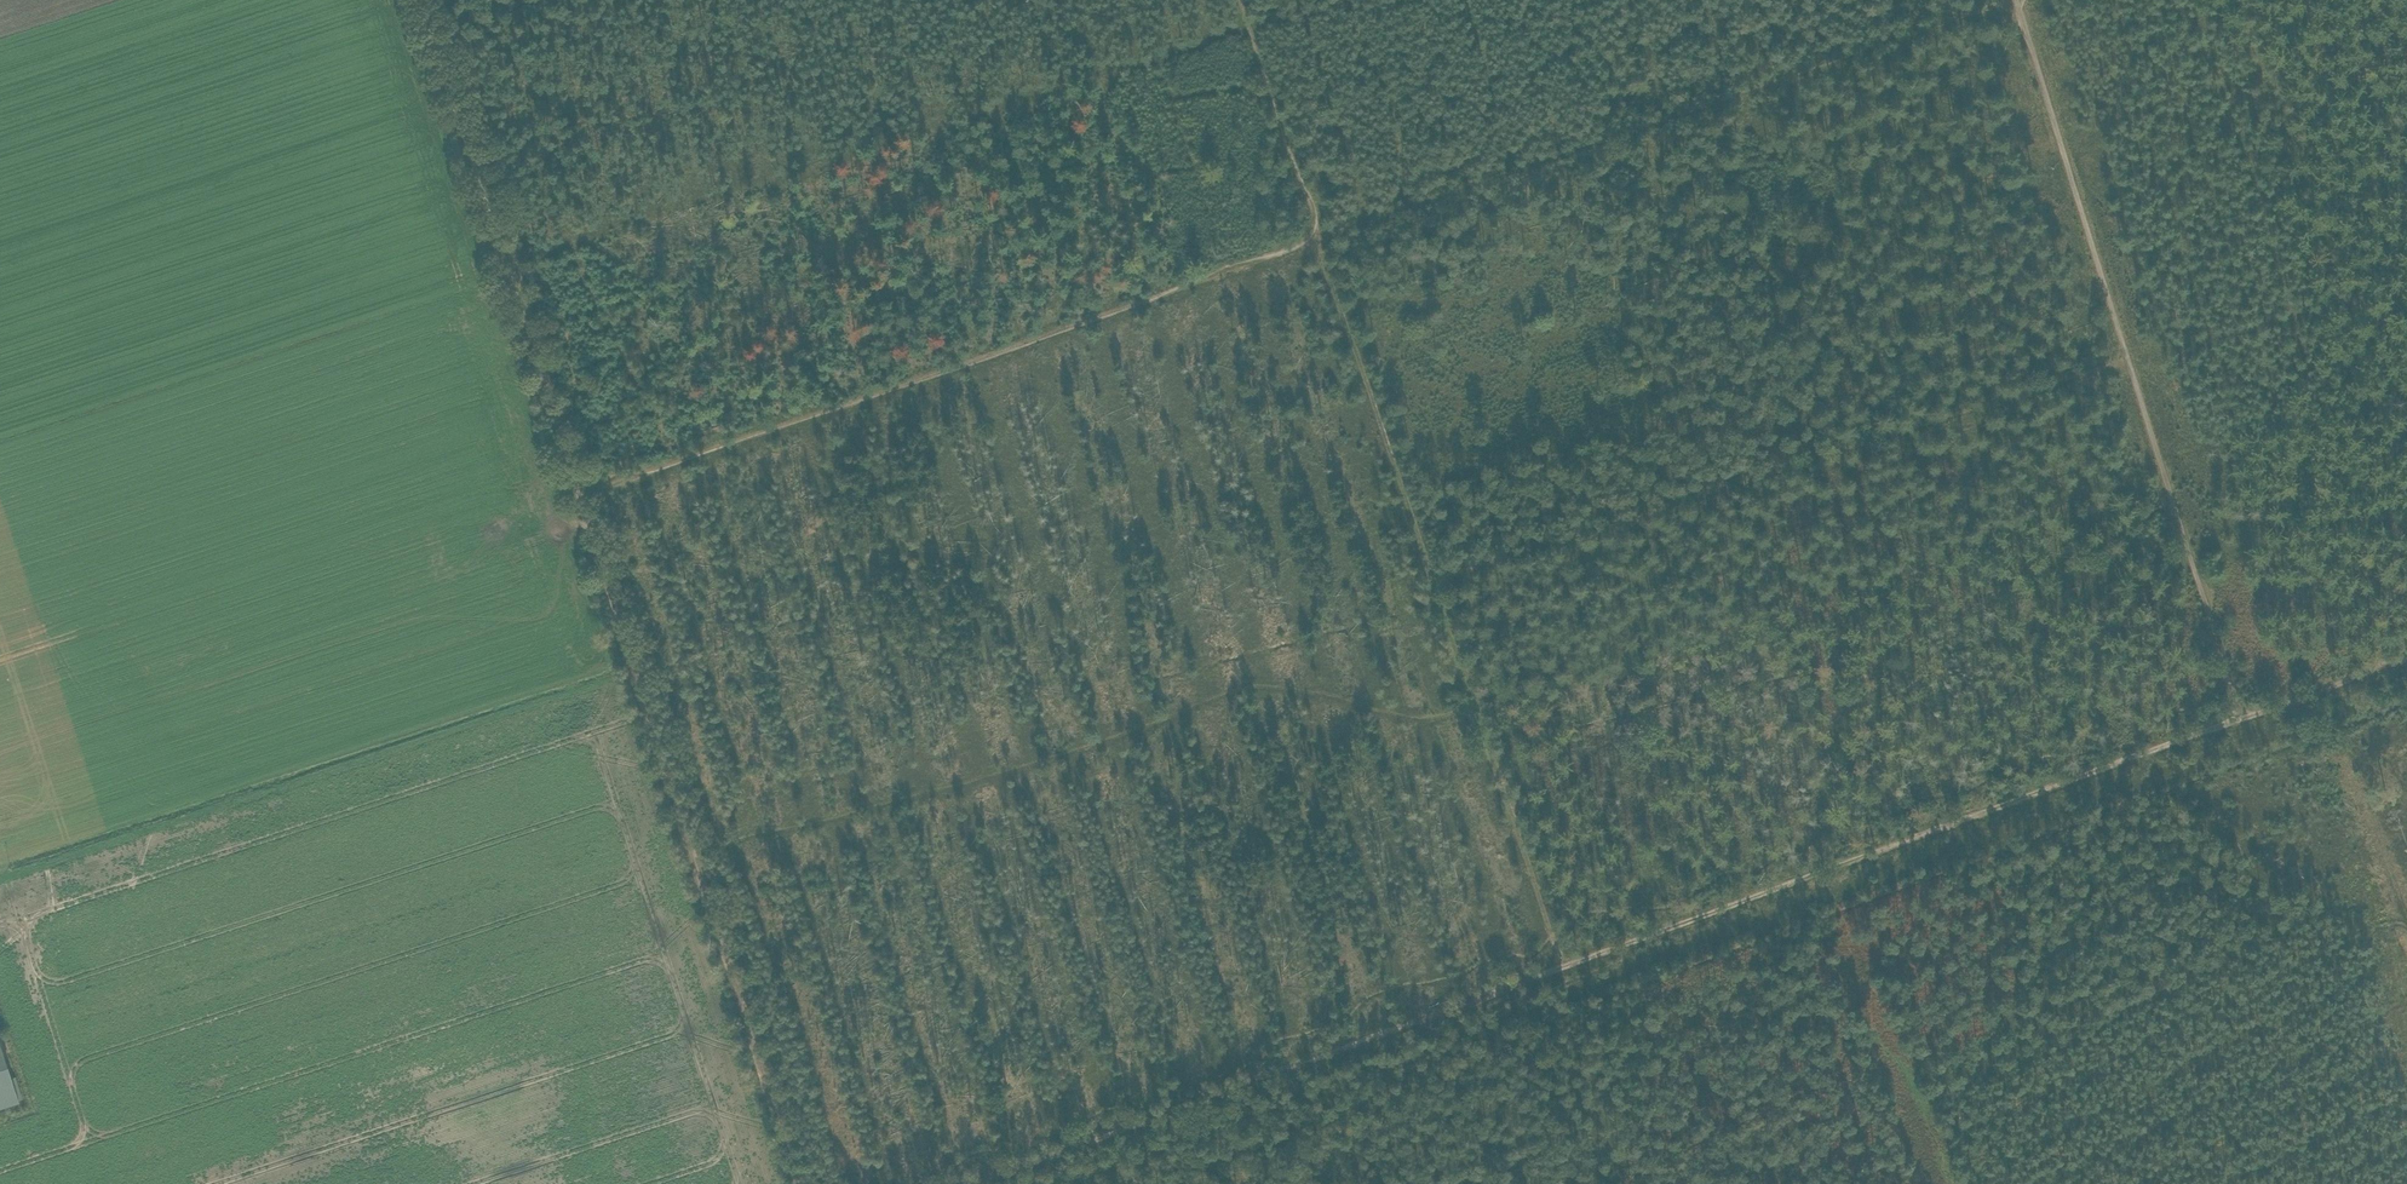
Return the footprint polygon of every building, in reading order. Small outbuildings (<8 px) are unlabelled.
[(17,1100),(0,1048),(0,1106),(17,1100)]
